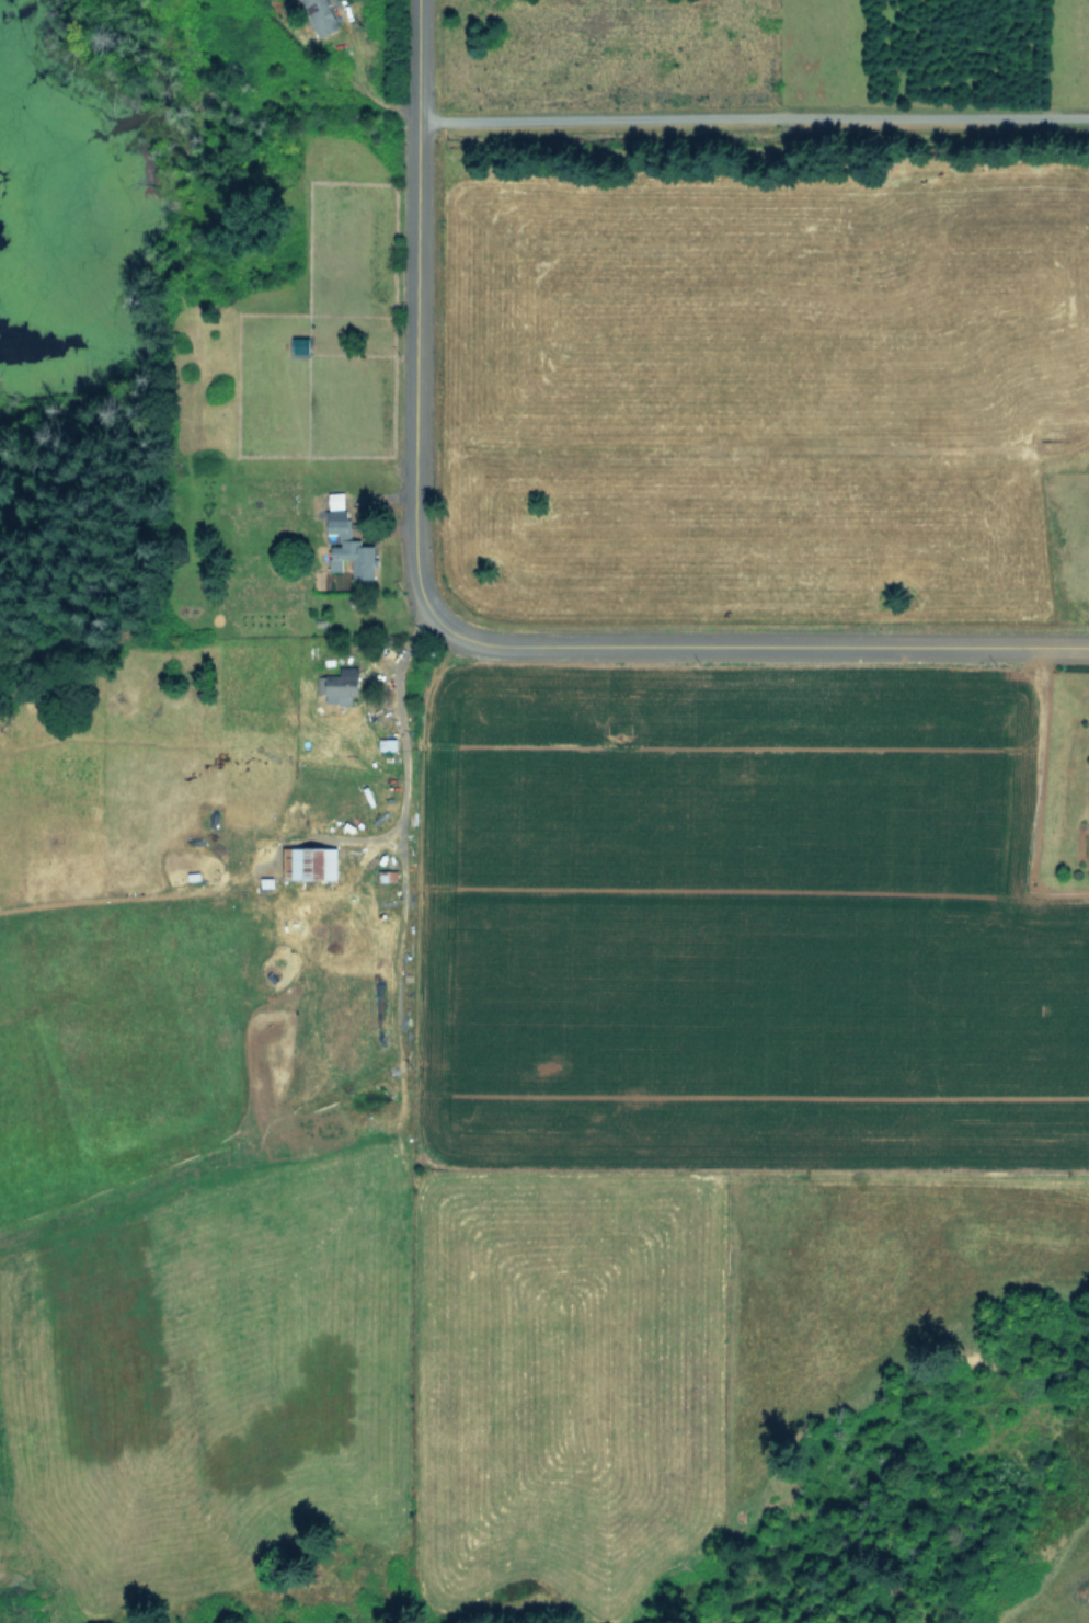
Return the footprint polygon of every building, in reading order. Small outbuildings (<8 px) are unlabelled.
[(339,28),(327,0),(303,0),(318,37),(339,28)] [(329,492),(329,508),(345,508),(344,492),(329,492)] [(326,510),(328,533),(339,532),(340,545),(330,545),(331,571),(342,570),(341,558),(353,558),(354,578),(377,577),(376,557),(375,557),(374,544),(361,545),(361,538),(351,539),(349,509),(326,510)] [(358,666),(340,666),(340,676),(319,676),(319,692),(327,692),(327,703),(352,703),(352,694),(358,694),(358,666)] [(292,879),(338,879),(338,847),(292,847),(292,879)]
